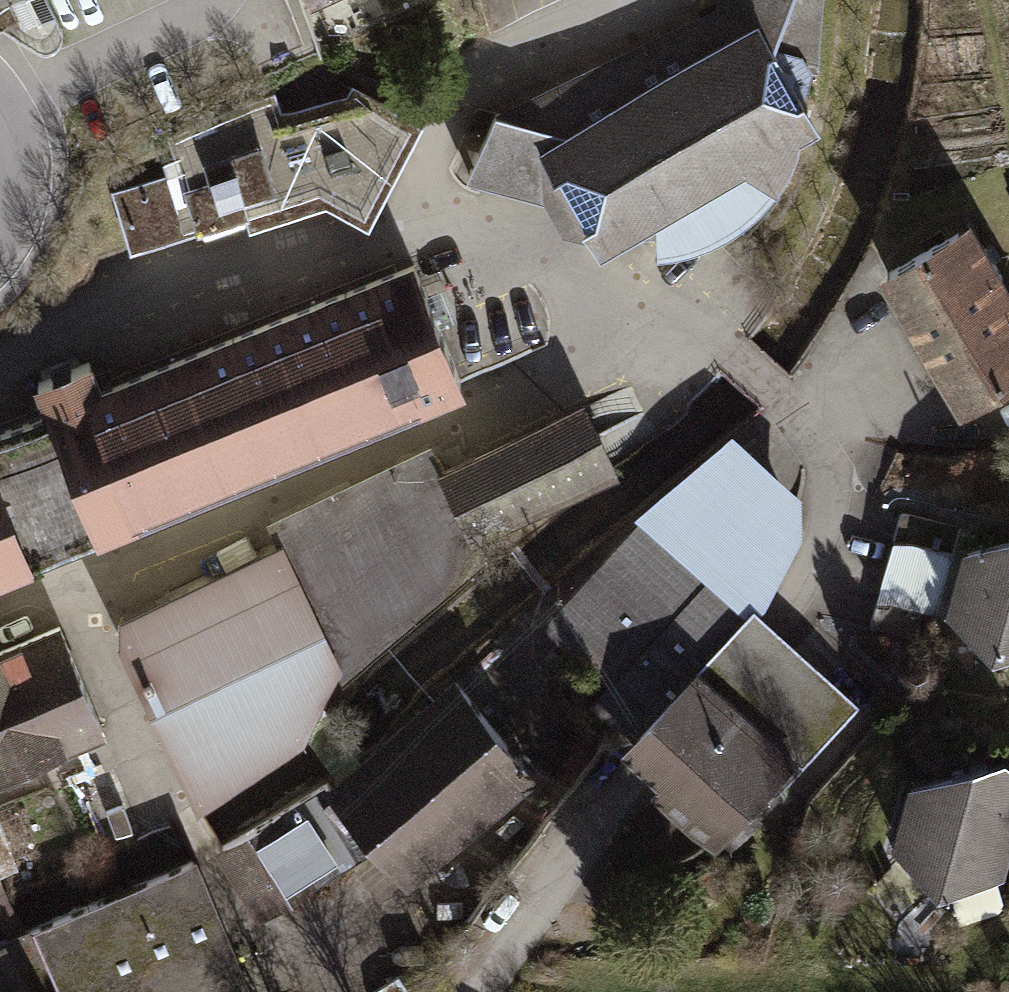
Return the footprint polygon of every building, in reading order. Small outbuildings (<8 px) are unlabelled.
[(471,176),(546,197),(565,229),(595,236),(604,251),(658,221),(660,255),(695,248),(729,235),(760,213),(780,191),(795,168),(804,137),(825,125),(809,95),(814,71),(819,70),(825,0),(721,0),(718,7),(499,111),(471,176)] [(175,155),(164,159),(170,175),(188,234),(247,213),(250,225),(329,200),(372,221),(425,120),(356,83),(349,93),(282,110),(277,95),(168,136),(175,155)] [(188,234),(170,175),(115,192),(132,250),(188,234)] [(885,272),(968,413),(1008,389),(1008,274),(976,219),(885,272)] [(38,388),(51,418),(0,438),(0,577),(470,389),(420,267),(102,395),(90,367),(38,388)] [(585,401),(442,471),(476,540),(619,470),(585,401)] [(736,433),(642,517),(536,622),(611,683),(593,704),(623,731),(804,537),(804,494),(736,433)] [(278,542),(124,617),(121,644),(199,808),(307,737),(338,677),(347,681),(484,556),(476,540),(442,471),(429,444),(269,521),(278,542)] [(901,512),(894,540),(939,551),(946,523),(901,512)] [(939,551),(894,540),(878,601),(923,613),(939,551)] [(951,616),(996,660),(1008,657),(1008,541),(966,551),(951,616)] [(878,601),(871,628),(916,640),(923,613),(878,601)] [(801,765),(861,705),(757,610),(701,669),(801,765)] [(107,730),(60,623),(0,649),(0,776),(107,730)] [(801,765),(701,669),(625,748),(662,783),(653,792),(718,853),(801,765)] [(454,675),(328,775),(383,843),(410,877),(536,778),(454,675)] [(913,789),(896,848),(942,895),(1005,877),(1008,864),(1008,762),(913,789)] [(328,775),(217,849),(259,919),(383,843),(328,775)] [(43,920),(72,991),(238,991),(186,862),(43,920)] [(24,991),(61,991),(54,978),(24,991)]
